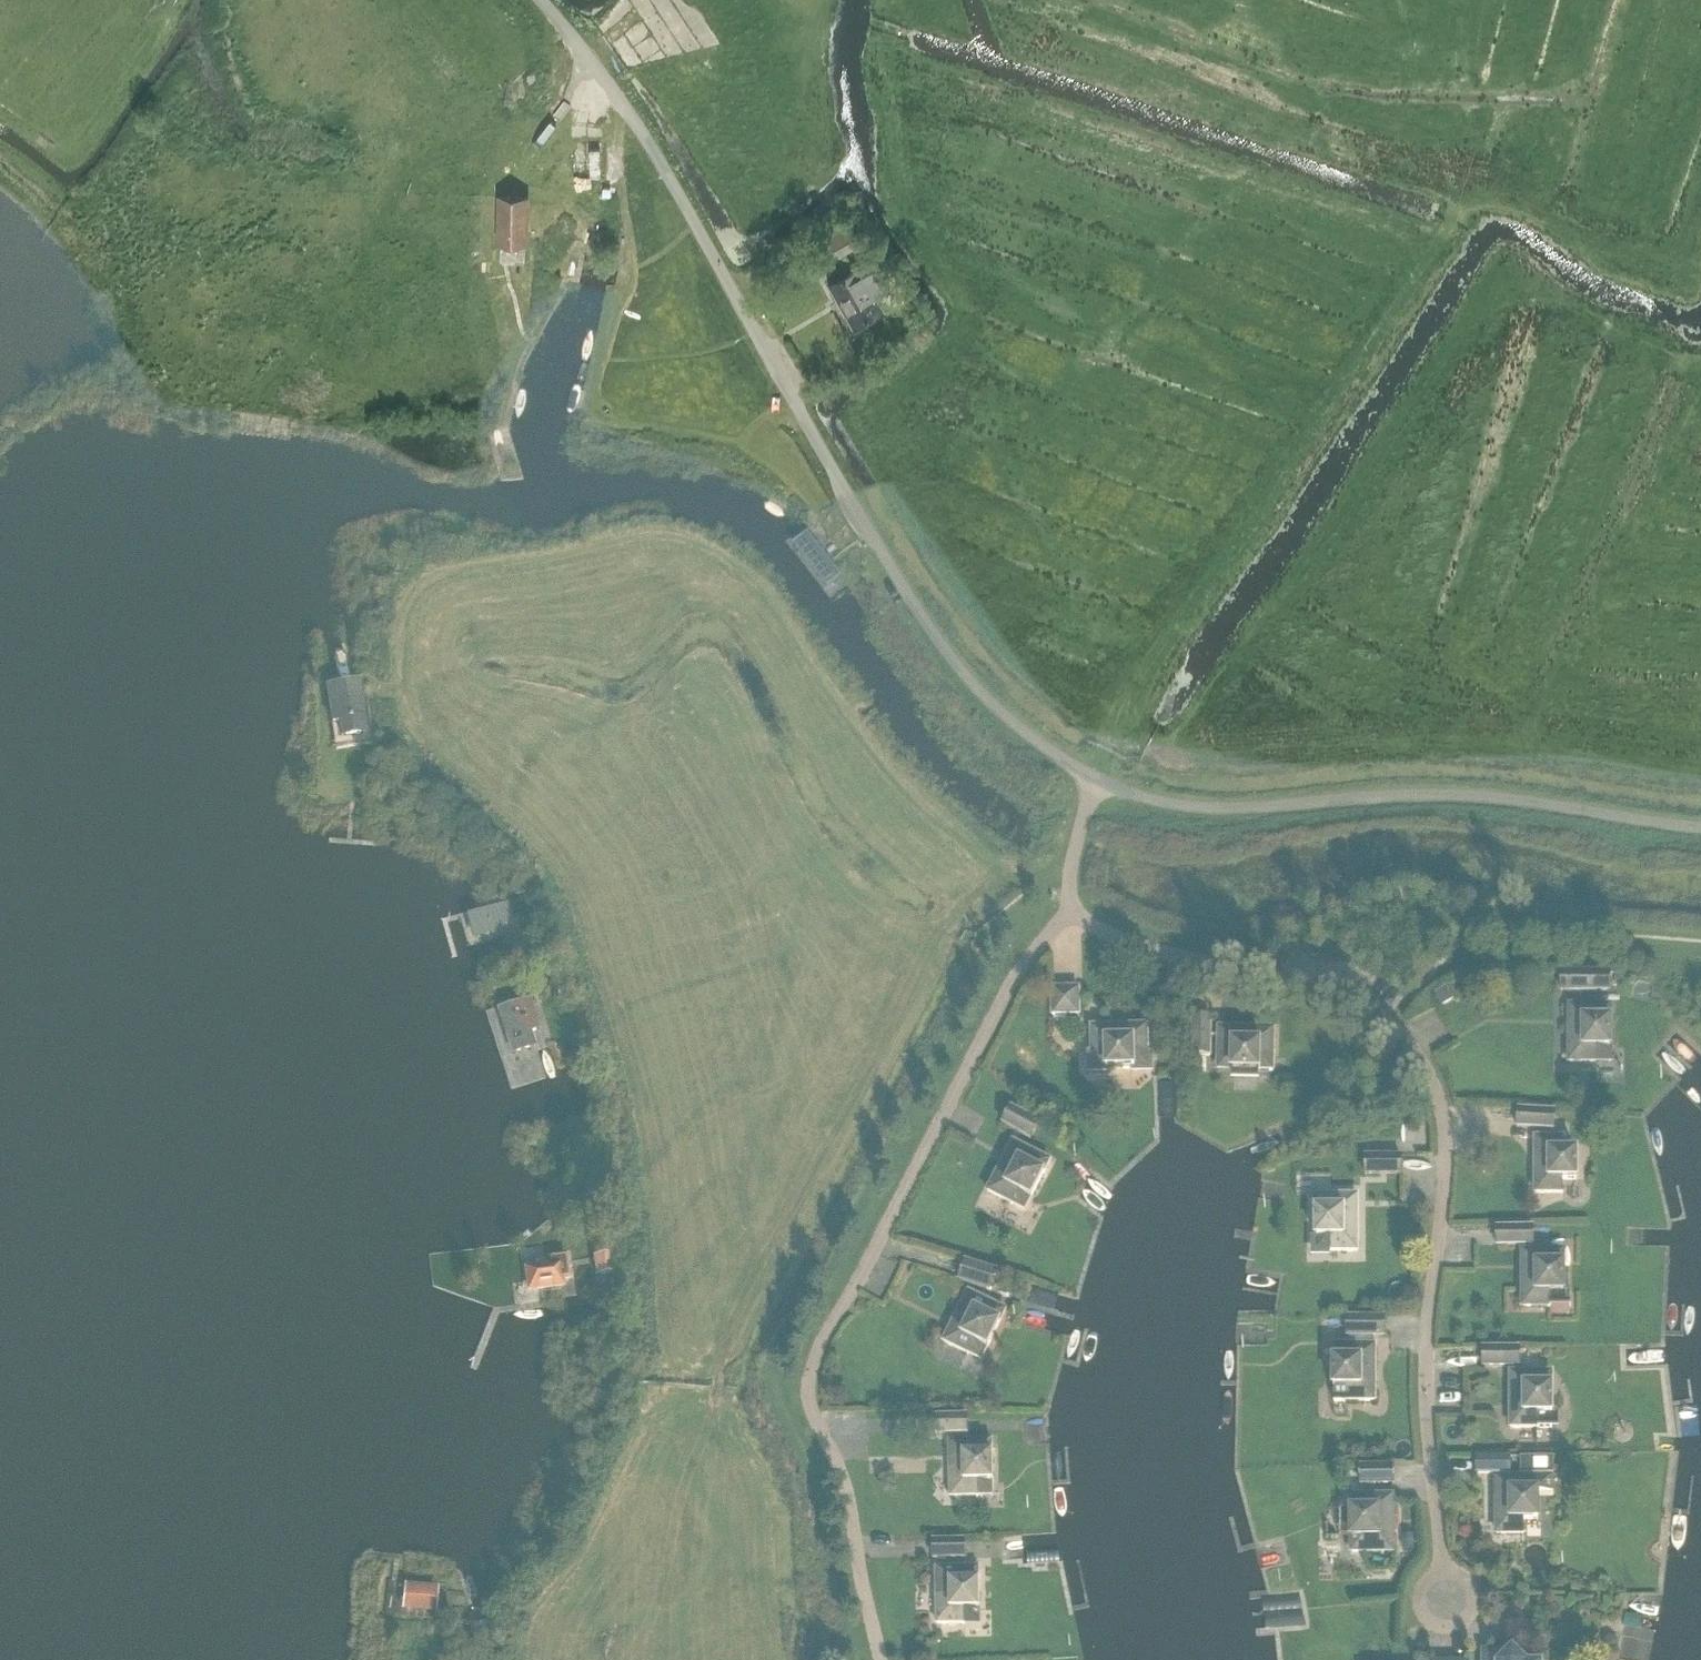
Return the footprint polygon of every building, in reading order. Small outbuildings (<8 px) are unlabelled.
[(500,198),(499,240),(527,241),(527,198),(500,198)] [(840,255),(863,243),(853,225),(830,237),(840,255)] [(855,327),(884,310),(873,292),(887,284),(873,260),(830,284),(855,327)] [(801,525),(782,539),(829,598),(847,585),(801,525)] [(364,734),(359,704),(363,704),(359,683),(326,689),(332,723),(339,722),(342,738),(364,734)] [(506,899),(437,916),(451,962),(522,946),(506,899)] [(1559,992),(1610,992),(1610,971),(1559,972),(1559,992)] [(1051,1017),(1080,1017),(1079,987),(1050,988),(1051,1017)] [(1446,989),(1434,995),(1441,1007),(1452,1001),(1446,989)] [(512,1055),(533,1048),(528,1033),(538,1030),(529,1002),(498,1012),(512,1055)] [(1610,1049),(1610,1021),(1610,1007),(1569,1007),(1569,1062),(1596,1062),(1596,1049),(1610,1049)] [(1211,1058),(1212,1016),(1192,1016),(1191,1057),(1211,1058)] [(1091,1053),(1086,1053),(1087,1075),(1106,1074),(1106,1069),(1133,1069),(1133,1055),(1147,1055),(1146,1027),(1091,1028),(1091,1053)] [(1231,1057),(1231,1071),(1272,1072),(1273,1030),(1218,1029),(1218,1057),(1231,1057)] [(1031,1140),(1040,1122),(1009,1106),(1000,1124),(1031,1140)] [(1554,1131),(1555,1110),(1516,1108),(1515,1129),(1554,1131)] [(1576,1180),(1576,1153),(1562,1153),(1562,1139),(1535,1139),(1535,1194),(1562,1194),(1562,1180),(1576,1180)] [(1030,1199),(1043,1175),(1049,1162),(1012,1143),(987,1193),(1012,1205),(1018,1193),(1030,1199)] [(1363,1175),(1402,1175),(1401,1155),(1363,1156),(1363,1175)] [(1357,1252),(1357,1197),(1315,1197),(1316,1211),(1316,1238),(1329,1238),(1329,1252),(1357,1252)] [(1495,1247),(1534,1246),(1534,1226),(1495,1227),(1495,1247)] [(1522,1307),(1549,1307),(1549,1293),(1563,1293),(1563,1252),(1522,1252),(1522,1307)] [(599,1258),(601,1276),(613,1274),(611,1256),(599,1258)] [(528,1291),(561,1286),(560,1281),(568,1280),(565,1257),(548,1260),(549,1268),(526,1271),(528,1291)] [(990,1292),(997,1271),(964,1260),(957,1282),(990,1292)] [(986,1318),(992,1305),(967,1293),(943,1343),(968,1355),(974,1343),(986,1349),(999,1324),(986,1318)] [(1345,1338),(1385,1337),(1385,1316),(1345,1316),(1345,1338)] [(1481,1368),(1520,1367),(1520,1346),(1481,1347),(1481,1368)] [(1333,1402),(1374,1402),(1374,1347),(1333,1347),(1333,1402)] [(1551,1429),(1551,1374),(1510,1374),(1510,1429),(1551,1429)] [(933,1435),(969,1434),(968,1415),(932,1415),(933,1435)] [(978,1483),(991,1483),(990,1440),(949,1441),(950,1498),(978,1497),(978,1483)] [(1551,1473),(1551,1455),(1515,1455),(1515,1461),(1529,1461),(1529,1473),(1551,1473)] [(1476,1475),(1509,1475),(1509,1459),(1476,1459),(1476,1475)] [(1361,1485),(1392,1485),(1392,1467),(1361,1467),(1361,1485)] [(1537,1520),(1537,1493),(1550,1493),(1550,1479),(1496,1479),(1496,1534),(1523,1534),(1523,1520),(1537,1520)] [(1364,1511),(1351,1511),(1351,1539),(1365,1539),(1365,1553),(1392,1553),(1392,1497),(1364,1497),(1364,1511)] [(932,1559),(964,1559),(964,1541),(932,1541),(932,1559)] [(937,1625),(964,1625),(964,1611),(978,1611),(977,1567),(936,1567),(937,1625)] [(434,1610),(436,1590),(405,1587),(403,1606),(434,1610)] [(1512,1648),(1509,1651),(1481,1651),(1481,1659),(1524,1659),(1512,1648)]
